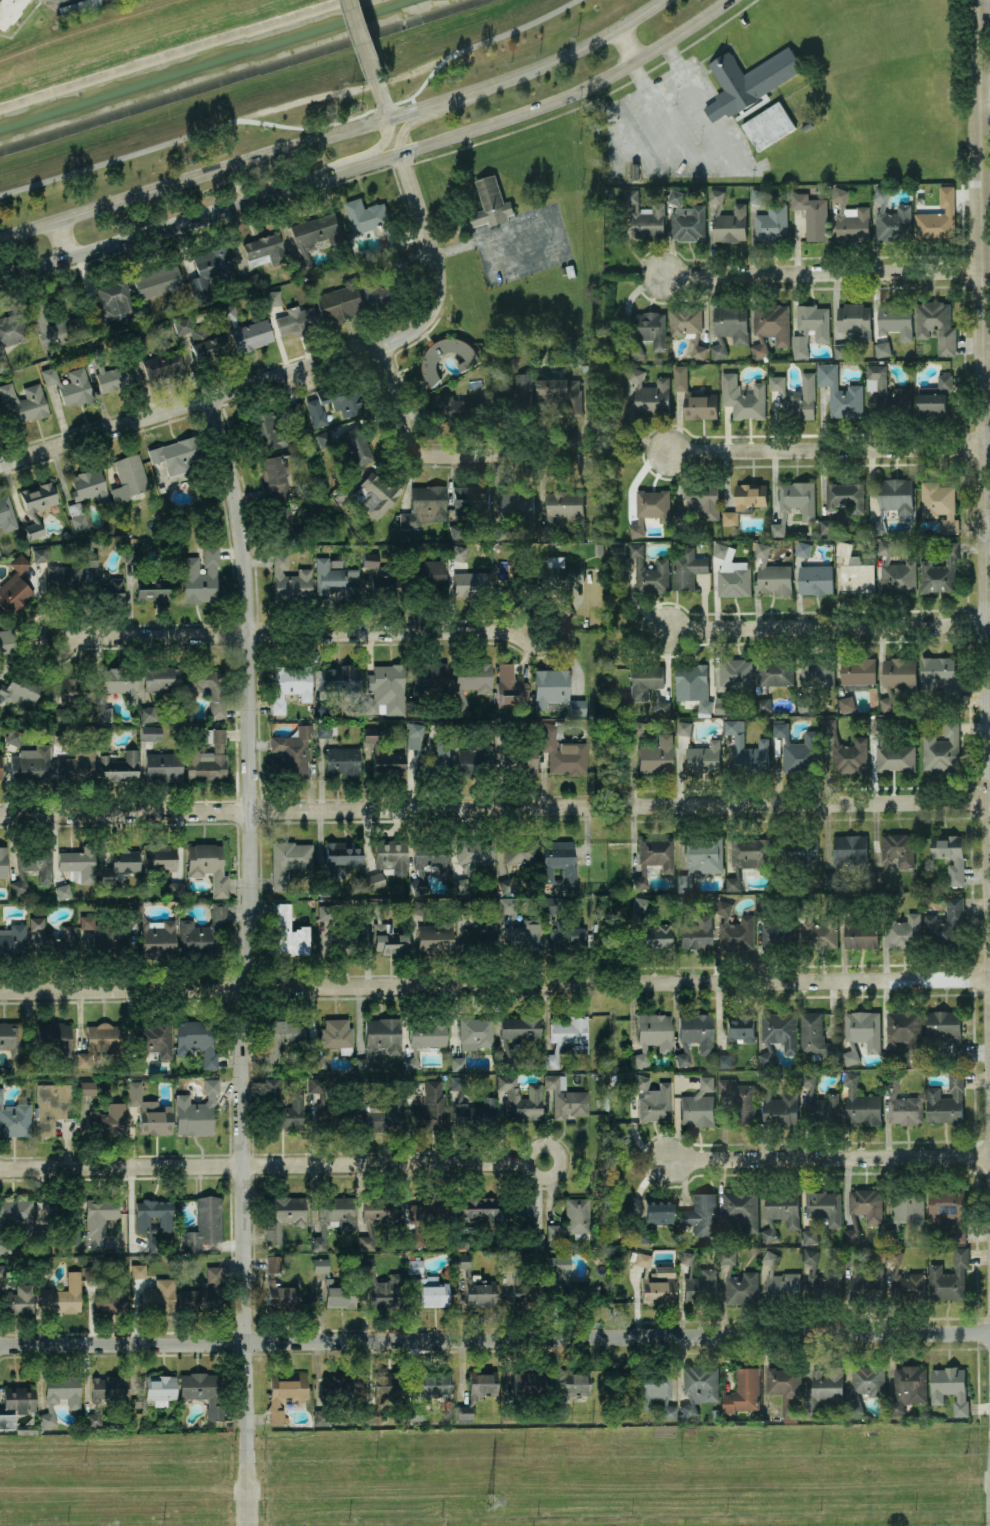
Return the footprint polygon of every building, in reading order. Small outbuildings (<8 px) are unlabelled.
[(5,31),(0,27),(0,0),(31,0),(5,31)] [(713,96),(715,100),(723,113),(726,117),(801,70),(786,46),(742,74),(728,50),(706,64),(723,89),(713,96)] [(715,100),(702,108),(711,121),(723,113),(715,100)] [(740,124),(777,101),(794,128),(757,151),(740,124)] [(638,179),(631,179),(630,163),(638,163),(638,179)] [(475,180),(485,209),(463,215),(467,227),(489,221),(491,228),(510,222),(508,216),(516,214),(511,201),(505,203),(496,174),(475,180)] [(954,237),(954,186),(939,186),(940,211),(914,211),(915,238),(954,237)] [(836,240),(869,240),(869,207),(846,207),(847,188),(833,187),(833,201),(840,201),(840,212),(836,212),(836,240)] [(911,204),(896,204),(896,212),(887,212),(887,187),(874,187),(874,201),(876,201),(876,239),(911,239),(911,204)] [(705,205),(682,205),(685,192),(671,188),(667,201),(675,204),(670,221),(670,238),(679,240),(705,240),(705,205)] [(722,203),(724,190),(710,188),(708,201),(722,203)] [(664,237),(664,202),(651,202),(651,208),(638,208),(638,189),(623,189),(623,203),(631,203),(631,236),(664,237)] [(805,209),(806,240),(827,240),(826,198),(808,198),(808,192),(791,192),(791,209),(805,209)] [(915,196),(922,196),(923,203),(916,204),(915,196)] [(343,203),(353,236),(383,227),(390,250),(406,245),(393,201),(379,205),(379,203),(369,206),(369,208),(365,209),(361,197),(343,203)] [(746,241),(746,202),(733,202),(734,213),(721,214),(721,203),(713,203),(714,241),(746,241)] [(767,214),(755,213),(754,239),(786,240),(787,202),(768,202),(767,214)] [(291,224),(333,212),(342,243),(332,247),(329,236),(314,241),(316,247),(307,250),(318,267),(305,275),(297,263),(306,257),(299,246),(297,246),(291,224)] [(242,242),(250,266),(276,258),(278,263),(289,260),(280,230),(242,242)] [(198,306),(189,278),(201,275),(198,265),(229,255),(238,282),(211,290),(214,300),(198,306)] [(141,301),(133,274),(177,261),(185,288),(141,301)] [(361,278),(369,301),(379,298),(383,308),(421,295),(410,261),(361,278)] [(561,268),(574,265),(577,277),(569,279),(568,275),(562,276),(561,268)] [(257,271),(245,278),(252,290),(264,283),(257,271)] [(356,275),(366,310),(351,314),(352,318),(337,323),(335,318),(325,322),(317,295),(346,286),(344,279),(356,275)] [(97,288),(126,279),(136,310),(126,313),(127,317),(117,320),(115,315),(110,317),(112,322),(101,326),(92,300),(100,298),(97,288)] [(265,291),(282,290),(282,305),(266,306),(265,291)] [(28,305),(43,352),(94,335),(87,314),(48,326),(47,321),(59,317),(52,298),(28,305)] [(938,355),(956,355),(955,326),(950,326),(950,301),(915,302),(915,338),(929,338),(929,329),(937,329),(938,355)] [(221,305),(236,304),(237,325),(240,325),(240,327),(268,318),(275,340),(268,342),(268,343),(254,348),(254,349),(245,352),(244,349),(237,352),(229,328),(233,327),(232,318),(222,319),(221,305)] [(275,318),(289,313),(287,308),(298,304),(300,310),(313,306),(321,328),(296,336),(294,330),(281,335),(275,318)] [(790,346),(789,304),(753,305),(753,335),(775,334),(775,346),(790,346)] [(871,340),(870,304),(837,305),(837,331),(853,331),(854,341),(871,340)] [(877,334),(887,334),(887,331),(899,331),(899,340),(911,340),(912,304),(878,304),(877,334)] [(748,344),(747,305),(713,306),(714,335),(732,334),(732,344),(748,344)] [(829,342),(829,305),(796,305),(796,329),(803,329),(803,335),(792,335),(793,358),(808,357),(807,329),(814,329),(815,342),(829,342)] [(701,306),(669,306),(669,336),(685,336),(685,332),(694,332),(693,357),(706,357),(706,345),(701,345),(701,306)] [(10,369),(0,372),(0,355),(0,317),(5,315),(5,316),(21,311),(30,340),(4,348),(10,369)] [(665,311),(632,312),(633,339),(652,339),(653,351),(666,350),(665,311)] [(174,320),(190,315),(194,328),(207,324),(210,333),(222,330),(230,355),(213,360),(214,363),(198,368),(190,341),(193,340),(191,331),(179,335),(174,320)] [(133,333),(148,333),(148,348),(132,348),(133,333)] [(727,356),(723,334),(716,335),(718,343),(710,345),(713,359),(727,356)] [(431,386),(426,380),(424,374),(423,370),(423,364),(424,359),(425,354),(428,350),(430,347),(434,343),(440,339),(444,338),(451,337),(457,338),(462,339),(464,340),(467,342),(469,344),(473,348),(480,361),(461,371),(457,364),(465,359),(462,355),(460,353),(457,352),(455,351),(453,351),(451,351),(449,351),(448,351),(446,352),(443,353),(441,354),(440,355),(438,357),(436,361),(436,364),(436,366),(436,368),(437,372),(438,373),(439,376),(440,377),(431,386)] [(765,341),(751,346),(755,359),(769,354),(765,341)] [(876,357),(891,355),(889,341),(874,343),(876,357)] [(834,357),(850,357),(849,343),(833,343),(834,357)] [(88,346),(105,348),(103,363),(105,370),(134,362),(140,384),(117,391),(116,390),(101,394),(95,373),(99,372),(97,363),(86,362),(88,346)] [(179,348),(187,372),(156,383),(155,379),(149,382),(142,361),(179,348)] [(830,417),(863,417),(862,384),(847,384),(847,389),(838,389),(838,362),(817,363),(817,385),(829,385),(830,417)] [(887,364),(866,364),(866,390),(876,390),(876,410),(910,410),(910,387),(887,387),(887,364)] [(687,365),(673,365),(674,390),(684,390),(685,419),(717,418),(717,394),(688,395),(687,365)] [(41,370),(45,385),(55,382),(57,385),(63,405),(75,401),(77,405),(93,400),(86,377),(87,377),(84,366),(67,371),(70,381),(62,383),(59,380),(54,366),(41,370)] [(669,376),(656,376),(657,385),(643,385),(643,368),(629,368),(629,381),(635,381),(636,414),(670,414),(669,376)] [(722,405),(732,405),(733,419),(765,418),(765,381),(753,382),(753,393),(738,393),(738,372),(722,372),(722,405)] [(814,418),(814,372),(802,372),(802,390),(792,390),(792,392),(779,392),(779,418),(814,418)] [(918,416),(947,415),(946,389),(952,389),(951,372),(937,372),(937,386),(917,387),(918,416)] [(532,373),(532,417),(493,417),(493,396),(514,396),(514,373),(532,373)] [(785,375),(769,376),(769,390),(785,390),(785,375)] [(535,378),(568,377),(568,379),(579,379),(579,391),(580,390),(581,404),(577,404),(577,415),(564,415),(564,405),(550,405),(550,416),(536,416),(535,378)] [(2,401),(12,398),(14,401),(13,401),(19,422),(34,417),(35,419),(50,414),(39,381),(22,387),(25,397),(19,399),(15,395),(11,381),(0,384),(0,395),(2,401)] [(433,395),(446,390),(448,395),(462,395),(462,399),(469,399),(469,418),(448,418),(444,407),(438,409),(433,395)] [(307,401),(314,428),(330,424),(326,407),(323,408),(322,406),(332,403),(334,411),(341,409),(343,418),(363,413),(358,392),(318,402),(318,398),(307,401)] [(299,402),(250,415),(260,455),(293,447),(290,437),(278,440),(274,423),(302,416),(299,402)] [(316,435),(328,429),(332,438),(361,424),(378,459),(349,472),(342,458),(350,454),(343,438),(322,447),(316,435)] [(147,449),(152,464),(163,461),(168,477),(207,465),(197,433),(177,439),(178,441),(162,446),(162,444),(147,449)] [(138,453),(149,488),(127,495),(129,499),(114,503),(109,488),(120,485),(118,477),(121,475),(116,460),(138,453)] [(260,458),(265,479),(262,480),(267,502),(290,497),(285,472),(289,472),(286,458),(282,459),(281,454),(260,458)] [(404,491),(390,507),(388,506),(378,518),(353,497),(346,506),(336,497),(346,485),(355,492),(361,486),(359,485),(375,466),(404,491)] [(100,468),(111,503),(99,507),(96,494),(74,501),(71,490),(75,489),(71,477),(78,475),(77,473),(90,469),(91,471),(100,468)] [(913,515),(912,478),(878,479),(879,509),(897,508),(897,515),(913,515)] [(19,491),(26,514),(28,513),(35,522),(24,526),(29,539),(45,533),(39,519),(33,512),(38,510),(37,509),(50,505),(52,513),(60,510),(51,481),(19,491)] [(958,533),(958,518),(955,518),(955,485),(939,485),(939,481),(921,481),(921,516),(941,516),(941,533),(958,533)] [(814,520),(814,482),(780,482),(780,522),(770,522),(771,536),(786,536),(786,506),(801,506),(801,520),(814,520)] [(825,483),(826,508),(850,508),(850,514),(864,513),(863,482),(825,483)] [(735,509),(747,509),(747,505),(767,505),(766,483),(735,484),(735,509)] [(411,486),(411,512),(399,512),(399,528),(421,528),(421,523),(432,519),(445,519),(446,484),(426,484),(426,486),(411,486)] [(453,486),(485,485),(485,488),(489,488),(489,504),(486,504),(486,516),(461,517),(466,533),(453,537),(449,524),(459,521),(457,517),(453,517),(453,486)] [(687,506),(701,506),(702,519),(719,519),(718,485),(686,486),(687,506)] [(582,492),(583,523),(570,524),(570,514),(552,515),(553,537),(537,537),(537,524),(546,524),(546,492),(553,492),(553,488),(568,488),(568,492),(582,492)] [(658,522),(670,522),(670,490),(635,490),(636,516),(658,516),(658,522)] [(499,491),(499,519),(502,518),(502,524),(494,527),(497,538),(511,534),(508,524),(508,514),(523,514),(523,530),(534,530),(533,494),(525,494),(525,491),(499,491)] [(1,526),(0,526),(0,496),(7,493),(19,528),(3,533),(1,526)] [(267,509),(292,506),(297,544),(272,547),(267,509)] [(881,519),(868,522),(871,534),(886,531),(881,509),(879,509),(881,519)] [(722,510),(737,510),(738,524),(722,524),(722,510)] [(88,511),(91,525),(73,530),(69,517),(88,511)] [(819,534),(833,534),(833,519),(819,519),(819,534)] [(631,538),(645,536),(643,523),(629,525),(631,538)] [(61,534),(66,529),(71,534),(66,539),(61,534)] [(916,559),(906,559),(906,563),(892,563),(893,538),(878,538),(878,554),(882,554),(881,593),(915,593),(916,559)] [(795,554),(808,557),(812,544),(798,540),(795,554)] [(594,542),(603,542),(603,552),(594,552),(594,542)] [(873,563),(860,564),(860,555),(852,555),(852,542),(837,542),(837,555),(841,555),(842,591),(874,591),(873,563)] [(452,543),(468,547),(464,562),(448,558),(452,543)] [(669,591),(669,558),(657,558),(657,568),(644,568),(644,543),(629,543),(629,558),(635,558),(635,591),(669,591)] [(769,543),(755,543),(755,556),(758,556),(759,591),(775,591),(775,595),(792,595),(791,564),(769,564),(769,543)] [(750,596),(750,561),(733,561),(733,544),(713,544),(713,556),(719,556),(719,596),(750,596)] [(219,545),(220,566),(216,567),(217,600),(200,600),(200,603),(182,603),(181,557),(198,556),(199,572),(206,572),(206,566),(203,566),(203,545),(219,545)] [(32,548),(34,562),(48,560),(46,546),(32,548)] [(626,546),(612,546),(612,558),(626,557),(626,546)] [(695,589),(694,573),(710,572),(709,556),(695,556),(695,546),(681,547),(681,553),(672,554),(672,589),(695,589)] [(169,603),(156,603),(156,599),(144,599),(144,601),(136,601),(136,562),(127,562),(126,548),(140,548),(141,577),(169,577),(169,603)] [(122,578),(123,603),(91,603),(90,574),(94,574),(94,566),(84,566),(83,551),(97,551),(97,574),(101,574),(101,583),(110,583),(110,578),(122,578)] [(364,551),(362,566),(373,567),(372,577),(367,577),(366,594),(397,594),(397,575),(377,575),(379,552),(364,551)] [(12,617),(0,605),(0,587),(17,571),(9,563),(20,552),(30,562),(16,575),(35,594),(30,599),(31,599),(12,617)] [(273,553),(288,553),(288,569),(281,569),(281,573),(283,573),(283,575),(298,575),(298,569),(311,569),(311,599),(284,599),(284,601),(274,601),(274,577),(273,577),(273,553)] [(315,557),(316,594),(330,594),(330,591),(344,590),(344,600),(358,599),(358,568),(330,568),(330,556),(315,557)] [(445,560),(445,583),(448,583),(448,599),(433,599),(433,584),(412,584),(412,560),(445,560)] [(584,566),(584,581),(562,581),(562,589),(548,589),(548,585),(540,585),(540,567),(551,567),(551,565),(556,565),(556,561),(565,561),(565,566),(584,566)] [(920,591),(954,592),(955,562),(921,561),(920,591)] [(799,594),(833,593),(833,564),(799,565),(799,594)] [(46,565),(46,591),(82,590),(81,566),(57,566),(57,565),(46,565)] [(505,604),(527,603),(527,580),(535,580),(535,565),(505,566),(505,604)] [(489,571),(490,593),(470,594),(470,599),(461,599),(461,595),(454,595),(454,572),(489,571)] [(13,651),(0,653),(0,630),(10,629),(13,651)] [(875,656),(875,684),(867,684),(867,689),(843,689),(843,683),(841,683),(841,659),(854,659),(854,656),(875,656)] [(916,658),(916,686),(890,686),(896,707),(882,711),(878,698),(888,695),(886,686),(883,686),(883,659),(891,659),(891,656),(905,656),(905,658),(916,658)] [(920,656),(955,656),(955,679),(961,679),(961,704),(939,704),(939,681),(931,681),(931,692),(920,692),(920,656)] [(752,659),(752,688),(732,689),(733,712),(715,712),(715,696),(728,696),(728,688),(718,688),(718,660),(725,660),(725,657),(745,657),(745,659),(752,659)] [(834,685),(834,657),(802,657),(802,685),(804,685),(806,695),(796,698),(799,711),(816,707),(812,693),(809,694),(807,685),(834,685)] [(793,658),(793,684),(759,684),(759,658),(793,658)] [(448,662),(448,696),(433,696),(433,690),(420,690),(420,699),(423,699),(423,715),(406,715),(406,698),(414,698),(414,662),(448,662)] [(512,662),(513,678),(517,678),(517,679),(523,679),(523,682),(526,682),(529,684),(529,688),(530,688),(530,708),(497,709),(496,681),(499,681),(498,662),(512,662)] [(706,662),(707,698),(712,699),(710,711),(710,715),(697,715),(697,710),(699,698),(675,698),(675,665),(697,665),(697,662),(706,662)] [(492,663),(456,663),(456,689),(458,689),(461,701),(450,704),(454,718),(471,713),(461,689),(477,689),(477,693),(492,693),(492,663)] [(359,668),(359,703),(348,703),(348,690),(321,690),(321,669),(342,669),(341,664),(352,664),(352,668),(359,668)] [(403,664),(404,715),(384,715),(384,704),(378,704),(378,713),(372,713),(372,718),(367,718),(367,713),(363,713),(363,699),(373,699),(373,689),(367,689),(367,674),(373,673),(373,665),(403,664)] [(662,664),(663,686),(655,686),(658,698),(669,700),(667,713),(652,710),(655,698),(652,686),(648,686),(648,700),(631,700),(631,684),(631,665),(662,664)] [(310,665),(310,702),(300,702),(300,692),(283,692),(283,700),(285,700),(285,713),(272,714),(272,699),(275,699),(275,693),(273,693),(272,665),(283,665),(283,668),(302,668),(302,665),(310,665)] [(144,668),(144,692),(149,691),(152,706),(139,708),(142,722),(157,719),(151,691),(180,691),(180,667),(173,667),(173,666),(151,666),(151,668),(144,668)] [(137,704),(136,667),(102,667),(102,692),(125,692),(125,704),(137,704)] [(568,668),(569,698),(567,703),(560,703),(560,702),(547,702),(547,709),(535,709),(534,669),(568,668)] [(225,717),(226,670),(184,670),(184,691),(200,691),(200,687),(208,687),(208,701),(210,701),(210,717),(225,717)] [(3,706),(0,706),(0,685),(1,683),(6,686),(12,672),(41,685),(31,708),(13,700),(2,700),(3,706)] [(60,680),(60,704),(64,704),(64,708),(52,709),(53,722),(68,722),(68,704),(77,704),(77,714),(93,714),(92,679),(78,679),(78,677),(69,677),(69,679),(60,680)] [(664,688),(654,687),(654,699),(664,700),(664,688)] [(837,698),(851,694),(855,708),(840,711),(837,698)] [(755,698),(770,696),(772,710),(757,712),(755,698)] [(570,699),(585,699),(585,716),(570,715),(570,699)] [(316,705),(331,701),(334,715),(319,719),(316,705)] [(111,706),(97,709),(100,722),(114,719),(111,706)] [(873,716),(889,721),(884,736),(884,744),(914,744),(914,769),(906,769),(906,768),(885,768),(885,770),(876,770),(875,744),(881,744),(881,736),(868,732),(873,716)] [(820,717),(820,731),(832,731),(835,742),(831,742),(832,769),(838,769),(838,771),(859,771),(859,769),(866,769),(866,735),(853,735),(853,743),(842,743),(842,742),(839,742),(835,731),(835,717),(820,717)] [(768,737),(769,774),(734,774),(734,733),(723,733),(723,719),(743,719),(744,747),(758,747),(758,737),(768,737)] [(783,771),(811,771),(811,742),(818,742),(818,729),(804,729),(804,741),(789,741),(787,734),(787,722),(783,722),(783,719),(772,719),(772,735),(784,735),(785,742),(783,742),(783,771)] [(677,720),(691,721),(689,734),(676,733),(677,720)] [(958,720),(958,766),(943,766),(943,769),(922,769),(922,734),(934,734),(934,739),(948,739),(948,735),(944,735),(943,720),(958,720)] [(459,775),(492,775),(491,745),(476,745),(476,749),(465,748),(465,737),(467,723),(452,721),(450,736),(462,737),(462,748),(459,748),(459,775)] [(569,772),(549,772),(549,751),(542,752),(541,735),(544,722),(554,725),(555,721),(563,723),(560,739),(557,739),(557,749),(558,749),(558,743),(585,742),(585,775),(569,775),(569,772)] [(639,772),(672,772),(671,733),(658,733),(658,742),(643,742),(643,735),(645,723),(633,721),(630,734),(640,736),(640,742),(639,742),(639,772)] [(316,723),(317,737),(331,736),(331,723),(316,723)] [(436,739),(449,739),(450,774),(415,775),(415,758),(416,758),(416,749),(407,749),(408,736),(409,728),(406,728),(407,723),(424,726),(422,737),(420,749),(420,754),(436,754),(436,739)] [(313,724),(296,724),(296,735),(270,735),(270,751),(280,751),(280,758),(269,758),(269,778),(307,778),(307,760),(309,760),(309,747),(307,747),(307,738),(310,738),(310,732),(313,732),(313,724)] [(141,725),(141,741),(154,741),(154,739),(161,739),(161,727),(154,727),(154,725),(141,725)] [(110,726),(110,741),(97,741),(97,726),(110,726)] [(5,741),(19,747),(25,733),(10,727),(5,741)] [(53,727),(66,727),(67,742),(53,742),(53,727)] [(405,751),(405,775),(394,775),(394,772),(384,772),(384,782),(373,782),(373,752),(374,752),(374,742),(364,742),(364,727),(380,727),(380,743),(378,743),(378,751),(405,751)] [(225,777),(218,778),(218,779),(194,780),(194,778),(187,778),(186,751),(199,750),(199,760),(212,760),(212,754),(214,754),(213,742),(207,742),(207,728),(225,728),(225,742),(223,742),(223,752),(225,752),(225,777)] [(537,744),(537,774),(523,775),(523,768),(503,768),(503,751),(495,751),(495,731),(511,731),(511,745),(537,744)] [(719,738),(719,771),(684,771),(684,747),(709,747),(709,738),(719,738)] [(50,744),(51,783),(35,783),(35,779),(12,779),(11,756),(20,756),(20,750),(36,750),(36,745),(50,744)] [(359,747),(326,747),(326,774),(338,775),(338,772),(345,772),(345,777),(359,777),(359,747)] [(137,749),(137,778),(120,778),(120,780),(100,781),(100,755),(108,755),(108,761),(125,761),(125,749),(137,749)] [(94,750),(94,783),(57,783),(57,758),(75,758),(75,750),(94,750)] [(181,780),(146,781),(145,754),(183,753),(183,768),(181,768),(181,780)] [(913,833),(914,866),(898,866),(898,856),(892,856),(892,861),(889,861),(886,871),(886,883),(873,883),(873,870),(882,870),(885,861),(882,861),(882,833),(889,833),(889,832),(907,832),(907,833),(913,833)] [(866,834),(866,856),(868,856),(868,862),(850,862),(850,860),(843,860),(843,863),(840,863),(838,871),(838,884),(823,884),(823,871),(834,871),(836,863),(834,863),(834,856),(834,834),(848,834),(848,833),(860,833),(860,834),(866,834)] [(962,834),(962,854),(963,854),(963,884),(948,884),(947,863),(953,863),(953,858),(952,858),(952,856),(931,856),(931,834),(944,834),(944,833),(956,833),(956,834),(962,834)] [(723,834),(723,871),(693,872),(692,874),(692,892),(678,892),(678,874),(688,874),(688,867),(685,867),(685,835),(723,834)] [(673,837),(674,873),(662,873),(662,864),(646,864),(646,875),(649,887),(636,890),(632,877),(642,875),(641,864),(639,864),(639,837),(647,837),(647,839),(665,839),(665,837),(673,837)] [(768,837),(768,868),(757,868),(757,866),(741,866),(741,865),(739,865),(740,876),(740,889),(726,889),(726,876),(736,876),(735,865),(732,865),(732,837),(768,837)] [(817,837),(817,857),(809,857),(809,864),(792,864),(792,883),(776,883),(776,866),(787,866),(787,838),(817,837)] [(494,838),(495,864),(457,864),(457,839),(494,838)] [(538,839),(504,840),(505,864),(506,864),(510,877),(500,881),(504,893),(517,888),(509,863),(538,863),(538,839)] [(406,877),(406,840),(375,840),(375,869),(382,869),(382,874),(393,874),(393,877),(406,877)] [(450,840),(450,874),(438,875),(438,866),(424,866),(424,869),(422,869),(427,884),(411,889),(407,876),(419,872),(418,869),(414,869),(414,840),(450,840)] [(312,843),(313,868),(284,868),(284,874),(287,874),(287,890),(272,890),(272,841),(294,841),(294,843),(312,843)] [(361,841),(326,841),(326,865),(331,865),(331,872),(346,872),(346,864),(361,864),(361,841)] [(542,841),(543,883),(554,883),(554,886),(562,886),(562,879),(554,879),(554,868),(563,868),(563,878),(566,878),(566,886),(577,885),(576,865),(574,865),(573,841),(542,841)] [(187,845),(187,869),(186,869),(186,877),(204,876),(204,872),(211,872),(212,897),(227,897),(227,875),(222,875),(221,844),(214,844),(214,842),(194,843),(194,844),(187,845)] [(143,843),(144,871),(176,871),(176,845),(169,845),(169,843),(143,843)] [(95,844),(95,880),(80,880),(80,870),(59,870),(59,852),(83,852),(83,844),(95,844)] [(50,848),(51,883),(39,883),(39,869),(22,869),(30,891),(15,896),(10,882),(20,879),(17,869),(17,848),(50,848)] [(138,850),(138,871),(133,871),(133,874),(125,874),(125,878),(113,878),(113,884),(99,885),(99,867),(111,866),(111,851),(121,851),(122,849),(123,848),(125,848),(127,848),(128,849),(129,850),(129,851),(138,850)] [(366,876),(371,890),(385,885),(381,871),(366,876)] [(454,880),(468,878),(470,892),(456,894),(454,880)] [(168,881),(184,883),(182,897),(167,895),(168,881)] [(320,881),(336,881),(336,893),(320,893),(320,881)] [(55,887),(68,883),(72,895),(58,899),(55,887)] [(878,947),(845,948),(844,919),(847,919),(850,911),(838,907),(843,893),(859,899),(852,919),(854,919),(854,922),(869,922),(869,920),(878,920),(878,947)] [(762,948),(795,947),(794,918),(775,918),(774,895),(756,895),(757,914),(770,913),(770,919),(762,919),(762,948)] [(837,945),(836,913),(825,913),(825,922),(814,922),(814,919),(812,919),(817,900),(801,895),(797,910),(808,913),(807,919),(803,919),(804,945),(837,945)] [(963,895),(946,895),(946,917),(936,917),(936,913),(924,913),(924,941),(963,941),(963,895)] [(635,896),(651,899),(648,914),(646,913),(643,924),(648,924),(648,927),(658,927),(658,924),(670,924),(670,948),(660,948),(660,944),(649,944),(649,948),(637,948),(637,928),(638,928),(638,924),(640,924),(643,912),(632,910),(635,896)] [(550,928),(550,953),(558,953),(558,949),(564,949),(564,951),(588,951),(588,929),(583,929),(583,926),(568,926),(569,929),(562,929),(562,897),(544,897),(544,914),(557,913),(557,928),(550,928)] [(680,948),(687,948),(687,950),(712,950),(712,913),(697,913),(697,923),(687,923),(687,911),(689,911),(689,897),(674,897),(674,912),(682,912),(682,924),(680,924),(680,948)] [(920,911),(920,948),(892,948),(892,946),(886,946),(886,918),(888,918),(888,909),(883,909),(883,897),(893,897),(893,909),(891,909),(891,918),(895,918),(896,920),(907,920),(907,911),(920,911)] [(500,898),(501,913),(512,913),(508,927),(506,927),(506,947),(530,946),(530,951),(544,951),(544,919),(524,920),(524,926),(514,927),(518,913),(518,898),(500,898)] [(754,914),(754,947),(746,947),(746,950),(729,950),(729,948),(719,948),(719,921),(723,921),(725,915),(715,911),(719,898),(733,903),(727,920),(729,920),(729,922),(740,922),(740,914),(754,914)] [(411,912),(426,917),(430,904),(415,899),(411,912)] [(457,899),(457,912),(474,912),(474,899),(457,899)] [(374,951),(374,923),(376,923),(375,913),(366,913),(366,900),(380,900),(379,913),(381,923),(406,922),(407,950),(401,950),(402,954),(382,954),(381,951),(374,951)] [(211,902),(227,901),(227,927),(216,927),(216,950),(179,951),(179,919),(193,919),(193,926),(208,926),(212,921),(211,902)] [(273,902),(273,953),(288,953),(288,955),(310,955),(310,924),(298,924),(298,927),(294,927),(294,930),(291,930),(291,902),(273,902)] [(129,904),(129,917),(138,917),(139,920),(139,928),(140,928),(140,955),(175,955),(175,919),(162,919),(162,920),(148,920),(146,920),(142,915),(142,903),(129,904)] [(318,905),(318,921),(329,921),(329,953),(362,953),(362,919),(334,919),(334,905),(318,905)] [(80,915),(80,928),(92,928),(92,945),(126,945),(126,922),(94,922),(94,915),(80,915)] [(29,917),(29,930),(40,930),(42,936),(42,953),(75,953),(75,925),(62,925),(62,933),(46,933),(44,930),(44,917),(29,917)] [(417,953),(439,953),(439,952),(452,952),(452,921),(440,921),(440,925),(417,925),(417,953)] [(18,954),(18,947),(25,947),(25,923),(10,923),(10,929),(0,929),(0,954),(18,954)] [(465,928),(465,945),(482,945),(482,949),(500,949),(500,923),(481,923),(481,928),(465,928)] [(886,1012),(903,1012),(903,1011),(921,1010),(922,1049),(908,1049),(908,1040),(894,1040),(902,1059),(887,1065),(881,1051),(892,1046),(890,1040),(887,1040),(886,1012)] [(926,1011),(927,1039),(942,1038),(942,1036),(951,1036),(951,1043),(947,1043),(947,1061),(965,1061),(965,1043),(961,1043),(961,1011),(947,1011),(947,1010),(934,1010),(934,1011),(926,1011)] [(800,1012),(801,1052),(810,1052),(811,1060),(821,1060),(821,1063),(839,1063),(838,1042),(824,1042),(824,1034),(822,1034),(822,1011),(800,1012)] [(879,1012),(880,1053),(866,1053),(866,1041),(853,1041),(860,1060),(846,1066),(841,1052),(851,1049),(849,1041),(845,1041),(845,1012),(851,1012),(851,1011),(871,1011),(871,1012),(879,1012)] [(761,1013),(778,1013),(778,1012),(790,1012),(790,1013),(796,1013),(796,1054),(783,1054),(783,1042),(769,1042),(777,1061),(763,1067),(758,1054),(768,1050),(765,1042),(761,1042),(761,1013)] [(637,1014),(665,1013),(665,1015),(670,1015),(671,1041),(672,1041),(672,1051),(668,1054),(662,1054),(659,1051),(658,1044),(646,1044),(648,1055),(650,1064),(637,1067),(633,1055),(642,1052),(641,1044),(638,1044),(637,1014)] [(754,1013),(754,1035),(755,1035),(755,1041),(744,1041),(744,1037),(735,1037),(735,1041),(726,1041),(726,1015),(740,1015),(740,1013),(754,1013)] [(680,1015),(697,1015),(697,1014),(706,1014),(706,1015),(712,1015),(712,1054),(700,1054),(699,1042),(686,1042),(692,1063),(678,1067),(675,1054),(684,1052),(681,1042),(680,1042),(680,1015)] [(588,1015),(589,1053),(574,1053),(574,1044),(561,1045),(559,1054),(559,1067),(544,1067),(544,1053),(554,1053),(556,1041),(550,1042),(550,1023),(570,1022),(570,1015),(588,1015)] [(501,1019),(521,1018),(521,1016),(541,1016),(541,1045),(526,1045),(526,1038),(506,1039),(510,1055),(512,1054),(515,1068),(499,1071),(497,1057),(507,1055),(501,1039),(501,1019)] [(401,1055),(400,1019),(397,1019),(397,1017),(378,1017),(378,1019),(365,1019),(365,1057),(356,1058),(359,1072),(373,1069),(370,1056),(370,1054),(374,1054),(374,1047),(388,1047),(388,1055),(401,1055)] [(493,1017),(494,1047),(479,1047),(479,1050),(462,1050),(462,1043),(460,1043),(460,1018),(470,1018),(470,1019),(482,1019),(482,1017),(493,1017)] [(348,1018),(325,1018),(325,1027),(321,1027),(321,1035),(318,1036),(318,1042),(309,1043),(310,1067),(325,1066),(324,1053),(321,1053),(321,1046),(340,1046),(340,1054),(353,1053),(352,1026),(348,1027),(348,1018)] [(171,1019),(171,1057),(159,1058),(159,1049),(145,1049),(145,1054),(142,1054),(141,1061),(141,1075),(127,1075),(127,1061),(137,1061),(138,1055),(135,1055),(135,1024),(142,1024),(142,1022),(155,1022),(155,1019),(171,1019)] [(217,1067),(217,1051),(213,1052),(213,1022),(204,1022),(204,1019),(183,1019),(183,1021),(176,1021),(176,1054),(188,1054),(188,1048),(202,1048),(202,1052),(202,1067),(217,1067)] [(303,1021),(304,1046),(281,1046),(282,1060),(264,1060),(264,1021),(273,1021),(273,1020),(286,1019),(286,1022),(303,1021)] [(447,1046),(447,1023),(445,1023),(445,1021),(436,1020),(436,1023),(410,1023),(410,1048),(412,1048),(413,1056),(404,1060),(409,1072),(421,1067),(417,1055),(415,1048),(422,1048),(422,1046),(447,1046)] [(21,1021),(0,1021),(0,1048),(10,1048),(10,1056),(21,1056),(21,1021)] [(71,1056),(71,1023),(63,1023),(63,1021),(44,1021),(44,1023),(37,1023),(37,1053),(26,1053),(26,1068),(41,1068),(41,1053),(59,1053),(59,1057),(71,1056)] [(121,1024),(122,1051),(92,1051),(92,1067),(76,1067),(76,1052),(86,1052),(86,1025),(96,1024),(98,1022),(101,1021),(105,1021),(108,1021),(110,1022),(111,1024),(121,1024)] [(717,1053),(717,1067),(731,1067),(731,1063),(734,1063),(734,1057),(731,1057),(731,1053),(717,1053)] [(451,1057),(451,1070),(466,1070),(466,1057),(451,1057)] [(880,1094),(881,1124),(862,1125),(861,1121),(857,1121),(857,1124),(846,1125),(846,1095),(848,1095),(848,1085),(842,1084),(845,1070),(858,1074),(856,1086),(856,1094),(880,1094)] [(888,1122),(900,1121),(899,1124),(916,1124),(916,1122),(923,1122),(923,1096),(907,1096),(907,1097),(895,1097),(902,1075),(887,1070),(883,1082),(892,1085),(889,1097),(888,1097),(888,1122)] [(637,1074),(633,1087),(641,1090),(638,1097),(639,1121),(647,1121),(647,1120),(664,1119),(664,1121),(672,1121),(671,1082),(660,1082),(660,1089),(647,1089),(651,1078),(649,1077),(650,1073),(643,1071),(641,1076),(637,1074)] [(838,1092),(838,1119),(804,1120),(804,1098),(806,1098),(809,1086),(801,1084),(803,1071),(816,1073),(811,1098),(828,1098),(828,1092),(838,1092)] [(963,1071),(948,1071),(948,1091),(952,1091),(952,1097),(939,1097),(939,1086),(926,1087),(926,1123),(937,1122),(936,1121),(962,1120),(962,1090),(963,1090),(963,1071)] [(781,1092),(797,1091),(798,1125),(791,1125),(791,1126),(777,1126),(777,1125),(763,1125),(763,1097),(764,1097),(767,1088),(759,1086),(762,1073),(776,1077),(770,1097),(781,1097),(781,1092)] [(544,1075),(545,1089),(553,1089),(554,1119),(572,1119),(571,1115),(588,1115),(588,1091),(566,1091),(566,1074),(544,1075)] [(451,1076),(451,1090),(462,1089),(457,1103),(455,1103),(455,1125),(495,1124),(495,1096),(484,1097),(484,1106),(468,1106),(468,1103),(461,1103),(466,1089),(465,1075),(451,1076)] [(497,1075),(498,1089),(507,1089),(507,1099),(506,1099),(506,1120),(542,1119),(542,1083),(528,1083),(528,1097),(520,1097),(520,1087),(517,1087),(517,1075),(497,1075)] [(714,1075),(714,1090),(706,1090),(701,1095),(714,1095),(714,1125),(695,1125),(695,1123),(690,1123),(682,1123),(681,1095),(694,1095),(700,1089),(699,1075),(714,1075)] [(264,1077),(264,1099),(268,1099),(268,1105),(264,1105),(264,1125),(285,1125),(285,1129),(303,1129),(303,1092),(290,1092),(290,1106),(271,1105),(271,1099),(280,1099),(280,1077),(264,1077)] [(309,1077),(309,1091),(320,1091),(319,1102),(316,1102),(316,1128),(353,1128),(352,1098),(324,1098),(325,1091),(326,1091),(326,1077),(309,1077)] [(203,1078),(218,1078),(219,1093),(215,1093),(215,1102),(212,1110),(212,1134),(185,1134),(184,1133),(175,1133),(175,1093),(189,1093),(189,1102),(204,1102),(208,1098),(207,1093),(204,1093),(203,1078)] [(358,1097),(375,1097),(375,1078),(357,1078),(358,1097)] [(717,1079),(718,1095),(733,1094),(733,1104),(729,1104),(729,1125),(755,1125),(755,1084),(735,1084),(735,1078),(717,1079)] [(412,1109),(412,1129),(446,1129),(445,1093),(441,1093),(441,1080),(426,1081),(426,1108),(422,1108),(421,1102),(415,1103),(415,1109),(412,1109)] [(81,1081),(81,1095),(96,1095),(96,1081),(81,1081)] [(128,1081),(128,1106),(141,1105),(141,1081),(128,1081)] [(38,1084),(72,1084),(72,1101),(67,1109),(67,1118),(54,1118),(54,1135),(36,1136),(35,1107),(38,1107),(38,1084)] [(30,1103),(25,1103),(25,1092),(16,1092),(16,1105),(5,1105),(5,1108),(3,1108),(3,1087),(0,1087),(0,1137),(31,1136),(30,1103)] [(363,1110),(363,1128),(401,1128),(401,1095),(384,1095),(384,1110),(363,1110)] [(108,1102),(125,1102),(125,1135),(90,1136),(89,1110),(99,1110),(99,1113),(108,1113),(108,1102)] [(172,1133),(171,1106),(161,1106),(161,1109),(139,1110),(140,1133),(147,1133),(147,1135),(158,1134),(158,1133),(172,1133)] [(881,1189),(882,1223),(866,1223),(866,1213),(855,1213),(858,1227),(860,1241),(846,1243),(844,1229),(854,1227),(850,1213),(849,1213),(848,1189),(855,1189),(855,1188),(875,1188),(875,1189),(881,1189)] [(929,1190),(929,1222),(941,1222),(941,1217),(955,1217),(955,1221),(950,1221),(950,1242),(966,1241),(966,1190),(957,1190),(957,1188),(938,1188),(938,1190),(929,1190)] [(798,1189),(799,1228),(787,1228),(787,1217),(772,1218),(779,1238),(765,1243),(761,1230),(770,1227),(767,1218),(766,1218),(765,1189),(798,1189)] [(840,1192),(841,1226),(828,1227),(828,1216),(806,1216),(805,1189),(826,1189),(826,1192),(840,1192)] [(923,1189),(924,1228),(912,1228),(913,1218),(902,1219),(900,1228),(901,1241),(887,1242),(885,1229),(895,1227),(896,1222),(893,1222),(892,1190),(923,1189)] [(757,1190),(758,1232),(744,1232),(744,1219),(730,1219),(739,1238),(726,1244),(721,1233),(730,1229),(726,1219),(722,1219),(722,1191),(757,1190)] [(716,1192),(716,1235),(694,1236),(694,1225),(679,1225),(679,1210),(693,1210),(693,1192),(716,1192)] [(355,1196),(356,1230),(339,1230),(339,1225),(329,1225),(329,1224),(326,1224),(326,1250),(311,1250),(311,1235),(320,1235),(320,1224),(318,1224),(318,1194),(333,1194),(333,1196),(355,1196)] [(401,1194),(402,1226),(386,1226),(386,1222),(370,1222),(374,1235),(374,1250),(358,1250),(358,1235),(368,1235),(365,1222),(362,1222),(362,1194),(401,1194)] [(221,1197),(221,1240),(209,1243),(202,1241),(202,1251),(185,1251),(185,1231),(197,1231),(197,1198),(209,1195),(221,1197)] [(306,1195),(306,1225),(292,1225),(292,1221),(281,1221),(281,1244),(266,1244),(265,1195),(306,1195)] [(496,1197),(496,1222),(480,1222),(480,1219),(458,1219),(458,1197),(466,1197),(466,1196),(481,1195),(481,1197),(496,1197)] [(446,1196),(446,1215),(423,1214),(423,1222),(420,1222),(420,1231),(425,1244),(409,1250),(403,1235),(416,1230),(416,1223),(408,1223),(409,1203),(426,1203),(426,1196),(446,1196)] [(119,1198),(119,1218),(105,1218),(106,1248),(85,1249),(85,1234),(86,1234),(86,1199),(119,1198)] [(590,1198),(590,1239),(574,1239),(574,1233),(563,1233),(564,1239),(547,1240),(547,1224),(569,1224),(569,1217),(566,1217),(565,1198),(590,1198)] [(9,1230),(0,1230),(0,1199),(32,1199),(33,1234),(21,1234),(21,1220),(9,1220),(9,1230)] [(79,1244),(79,1199),(46,1199),(46,1224),(36,1224),(36,1253),(50,1253),(49,1244),(79,1244)] [(173,1201),(173,1231),(160,1231),(160,1216),(149,1216),(149,1229),(156,1229),(156,1239),(163,1239),(163,1252),(149,1252),(148,1231),(137,1231),(136,1202),(143,1202),(143,1199),(157,1199),(157,1201),(158,1201),(171,1200),(171,1201),(173,1201)] [(535,1216),(535,1199),(503,1199),(503,1226),(514,1226),(514,1216),(535,1216)] [(673,1203),(673,1223),(650,1223),(647,1229),(648,1242),(635,1243),(635,1230),(644,1229),(647,1223),(645,1223),(645,1203),(649,1203),(649,1201),(652,1201),(652,1203),(665,1203),(665,1200),(668,1200),(668,1203),(673,1203)] [(802,1230),(816,1228),(818,1242),(803,1243),(802,1230)] [(13,1246),(0,1254),(0,1234),(4,1231),(13,1246)] [(544,1233),(544,1247),(530,1247),(530,1233),(544,1233)] [(453,1248),(453,1234),(468,1234),(468,1248),(453,1248)] [(928,1263),(928,1300),(939,1300),(939,1298),(956,1298),(956,1300),(964,1300),(964,1267),(968,1267),(968,1246),(954,1246),(954,1267),(955,1267),(955,1272),(942,1272),(942,1263),(928,1263)] [(800,1272),(799,1297),(767,1296),(768,1276),(770,1276),(770,1265),(760,1260),(766,1247),(782,1255),(776,1267),(773,1266),(773,1273),(781,1274),(781,1272),(800,1272)] [(890,1247),(903,1252),(897,1272),(900,1272),(900,1275),(907,1275),(907,1272),(925,1272),(925,1300),(891,1300),(890,1272),(893,1272),(896,1263),(886,1260),(890,1247)] [(804,1249),(819,1251),(817,1265),(814,1273),(816,1273),(816,1276),(824,1276),(824,1273),(841,1273),(842,1298),(808,1299),(807,1273),(810,1273),(812,1263),(802,1262),(804,1249)] [(716,1268),(716,1299),(697,1299),(697,1302),(685,1302),(684,1278),(688,1278),(689,1264),(679,1262),(681,1250),(695,1253),(693,1265),(691,1265),(690,1278),(700,1278),(700,1268),(716,1268)] [(757,1271),(757,1300),(746,1300),(746,1303),(734,1303),(734,1304),(725,1304),(725,1276),(727,1276),(730,1263),(719,1263),(720,1250),(735,1251),(734,1264),(732,1263),(730,1276),(743,1276),(743,1271),(757,1271)] [(846,1250),(860,1252),(859,1266),(855,1274),(867,1274),(867,1267),(883,1267),(883,1301),(850,1301),(850,1273),(852,1273),(856,1265),(845,1263),(846,1250)] [(642,1303),(641,1276),(643,1276),(645,1267),(635,1264),(635,1261),(629,1259),(632,1251),(637,1253),(637,1251),(652,1255),(649,1268),(648,1268),(646,1276),(651,1276),(651,1272),(655,1272),(655,1266),(670,1266),(670,1268),(673,1268),(674,1303),(659,1303),(659,1304),(648,1304),(648,1303),(642,1303)] [(358,1252),(358,1273),(369,1273),(371,1283),(369,1283),(369,1308),(404,1308),(403,1280),(376,1281),(374,1272),(376,1272),(376,1257),(362,1258),(362,1252),(358,1252)] [(407,1254),(407,1273),(419,1273),(419,1306),(449,1306),(448,1282),(439,1282),(439,1275),(427,1275),(427,1278),(422,1278),(422,1259),(419,1259),(419,1256),(414,1256),(414,1254),(407,1254)] [(454,1254),(454,1267),(466,1267),(467,1275),(466,1275),(467,1306),(495,1306),(495,1279),(480,1279),(480,1274),(472,1274),(472,1276),(471,1275),(469,1267),(469,1254),(454,1254)] [(267,1255),(267,1272),(269,1272),(269,1278),(267,1278),(267,1304),(297,1304),(297,1283),(277,1283),(277,1278),(274,1278),(274,1272),(281,1272),(281,1255),(267,1255)] [(501,1257),(502,1271),(512,1271),(514,1276),(513,1276),(513,1307),(523,1307),(523,1306),(542,1306),(542,1276),(518,1276),(517,1271),(518,1270),(518,1256),(501,1257)] [(549,1257),(549,1271),(560,1271),(562,1277),(560,1277),(561,1303),(573,1303),(573,1301),(589,1300),(588,1279),(568,1279),(568,1276),(566,1276),(564,1271),(564,1257),(549,1257)] [(54,1262),(51,1275),(38,1271),(41,1258),(54,1262)] [(314,1258),(314,1272),(325,1272),(327,1277),(325,1277),(325,1307),(344,1307),(344,1308),(355,1308),(355,1306),(356,1306),(356,1285),(334,1286),(334,1278),(330,1278),(328,1272),(328,1258),(314,1258)] [(143,1309),(174,1309),(174,1278),(156,1278),(156,1276),(146,1276),(146,1264),(131,1264),(131,1278),(142,1277),(143,1309)] [(85,1266),(85,1280),(99,1280),(99,1265),(85,1266)] [(179,1289),(179,1311),(221,1310),(221,1266),(206,1266),(206,1282),(204,1282),(204,1289),(179,1289)] [(80,1271),(81,1311),(40,1311),(40,1289),(53,1289),(53,1290),(68,1290),(68,1271),(80,1271)] [(127,1283),(127,1311),(95,1312),(95,1292),(110,1292),(110,1283),(127,1283)] [(1,1294),(1,1313),(34,1313),(33,1284),(17,1284),(17,1293),(12,1293),(12,1290),(8,1290),(8,1294),(1,1294)] [(683,1367),(683,1394),(687,1394),(690,1402),(679,1406),(684,1418),(698,1413),(694,1402),(704,1402),(704,1396),(718,1396),(718,1367),(711,1367),(711,1365),(690,1365),(690,1367),(683,1367)] [(884,1365),(884,1395),(869,1395),(869,1392),(858,1392),(865,1413),(851,1417),(846,1404),(856,1401),(853,1392),(852,1392),(852,1365),(884,1365)] [(926,1367),(926,1402),(909,1402),(909,1403),(903,1403),(905,1412),(891,1416),(887,1401),(896,1399),(894,1392),(894,1368),(902,1368),(902,1365),(919,1365),(919,1367),(926,1367)] [(969,1415),(968,1399),(966,1399),(965,1365),(945,1365),(945,1367),(930,1367),(931,1403),(943,1403),(943,1392),(956,1392),(957,1399),(953,1399),(954,1415),(969,1415)] [(842,1366),(843,1407),(830,1407),(830,1400),(820,1401),(820,1417),(805,1417),(804,1386),(812,1386),(812,1370),(821,1369),(821,1373),(827,1373),(827,1366),(842,1366)] [(758,1367),(759,1408),(734,1408),(734,1411),(723,1412),(722,1393),(734,1393),(734,1390),(736,1390),(736,1367),(758,1367)] [(766,1367),(767,1393),(782,1393),(782,1416),(784,1416),(784,1422),(797,1421),(796,1416),(798,1416),(797,1398),(801,1398),(801,1369),(775,1369),(775,1367),(766,1367)] [(562,1369),(572,1369),(572,1371),(590,1371),(590,1390),(589,1390),(589,1395),(569,1395),(569,1399),(567,1399),(564,1402),(564,1411),(551,1411),(550,1402),(561,1402),(563,1398),(562,1398),(562,1369)] [(470,1370),(498,1370),(498,1392),(489,1392),(489,1396),(478,1396),(478,1400),(475,1400),(471,1406),(472,1421),(457,1421),(457,1406),(467,1406),(471,1400),(470,1400),(470,1370)] [(450,1371),(450,1396),(429,1397),(429,1402),(428,1402),(425,1406),(425,1420),(410,1421),(410,1402),(421,1402),(421,1372),(450,1371)] [(514,1371),(514,1394),(504,1394),(504,1405),(518,1405),(518,1394),(542,1394),(542,1371),(514,1371)] [(636,1372),(637,1410),(650,1410),(650,1397),(664,1397),(661,1416),(675,1419),(677,1406),(667,1404),(668,1397),(671,1397),(671,1371),(636,1372)] [(180,1374),(180,1399),(207,1399),(207,1421),(224,1421),(224,1374),(206,1374),(206,1372),(190,1372),(190,1374),(180,1374)] [(356,1375),(346,1375),(346,1372),(330,1372),(330,1375),(323,1375),(323,1409),(314,1410),(314,1425),(331,1425),(331,1406),(356,1406),(356,1375)] [(374,1373),(404,1373),(404,1402),(380,1402),(378,1408),(379,1422),(365,1422),(364,1408),(375,1408),(377,1402),(374,1402),(374,1373)] [(307,1374),(270,1374),(271,1424),(289,1423),(289,1417),(284,1417),(284,1406),(307,1406),(307,1374)] [(46,1375),(46,1403),(47,1403),(48,1411),(38,1414),(42,1429),(57,1424),(53,1411),(52,1403),(59,1403),(59,1398),(68,1397),(68,1409),(81,1409),(80,1375),(46,1375)] [(176,1375),(176,1399),(167,1399),(167,1406),(144,1406),(144,1415),(133,1416),(133,1399),(146,1398),(145,1376),(176,1375)] [(90,1376),(91,1403),(105,1403),(105,1395),(116,1395),(116,1400),(129,1400),(128,1376),(90,1376)] [(13,1427),(0,1428),(0,1388),(4,1388),(4,1387),(35,1386),(36,1411),(26,1411),(26,1413),(15,1414),(15,1410),(13,1410),(13,1427)] [(450,1400),(450,1408),(442,1408),(442,1400),(450,1400)] [(85,1414),(100,1411),(102,1425),(88,1427),(85,1414)]
